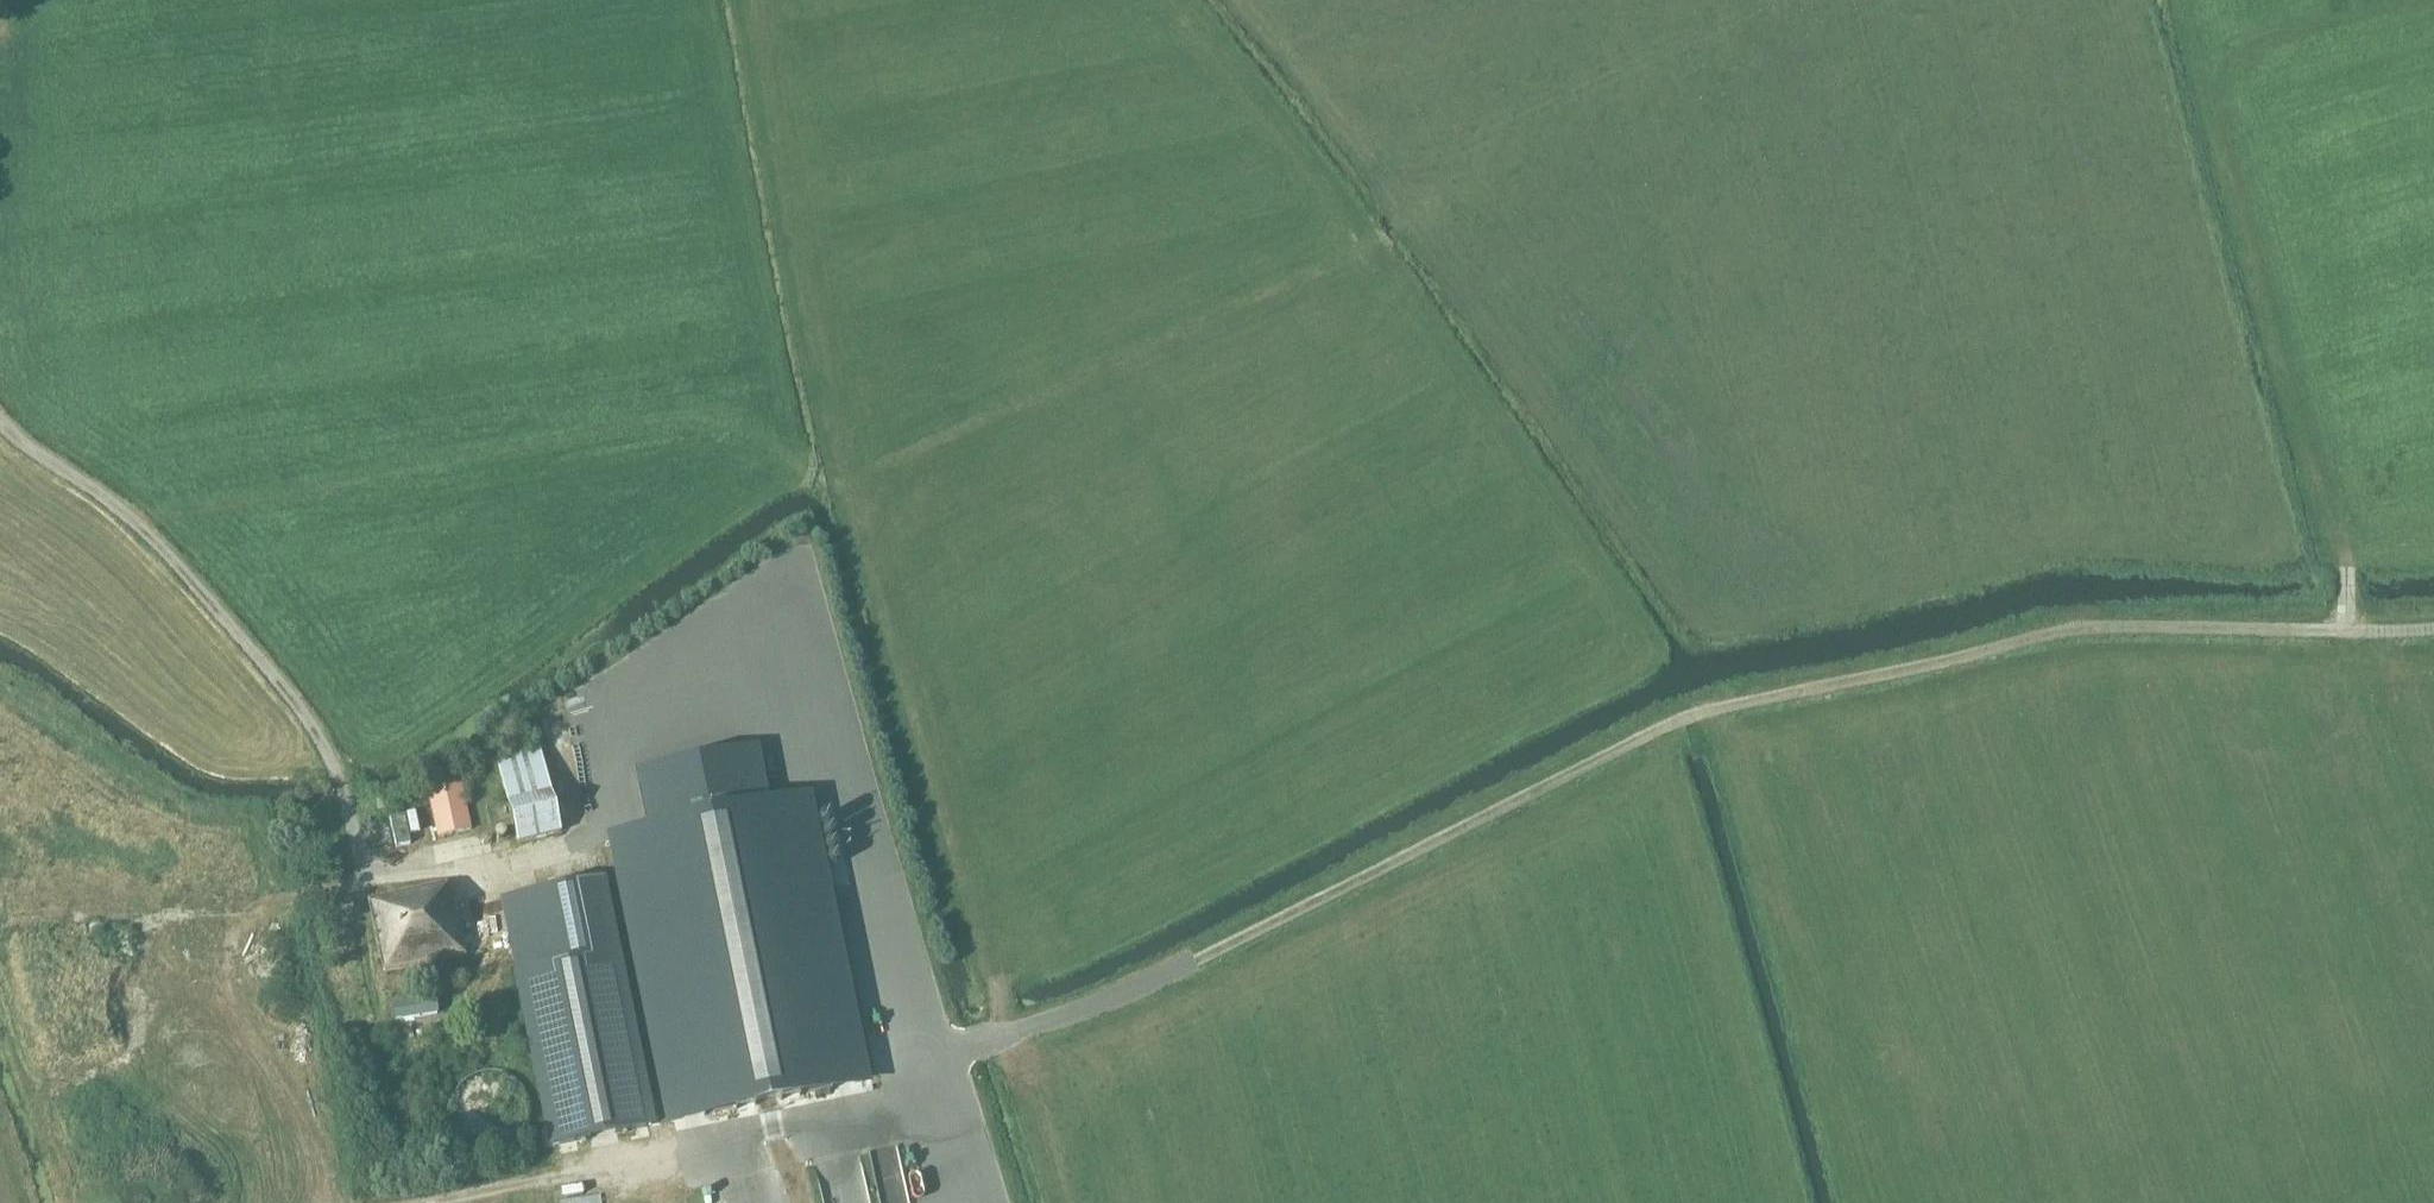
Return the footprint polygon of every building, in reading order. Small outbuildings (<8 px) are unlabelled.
[(494,758),(517,846),(560,835),(537,747),(494,758)] [(842,992),(812,848),(803,802),(763,810),(751,754),(644,776),(656,832),(616,840),(639,955),(644,980),(674,1122),(861,1083),(846,1010),(842,992)] [(427,790),(438,836),(471,829),(461,782),(427,790)] [(386,800),(375,802),(376,813),(388,811),(386,800)] [(602,881),(503,900),(553,1147),(613,1136),(651,1129),(616,955),(602,881)] [(447,884),(366,902),(383,976),(468,958),(456,905),(451,906),(447,884)] [(437,1021),(467,1015),(461,989),(387,1005),(393,1031),(414,1026),(417,1038),(440,1033),(437,1021)]
